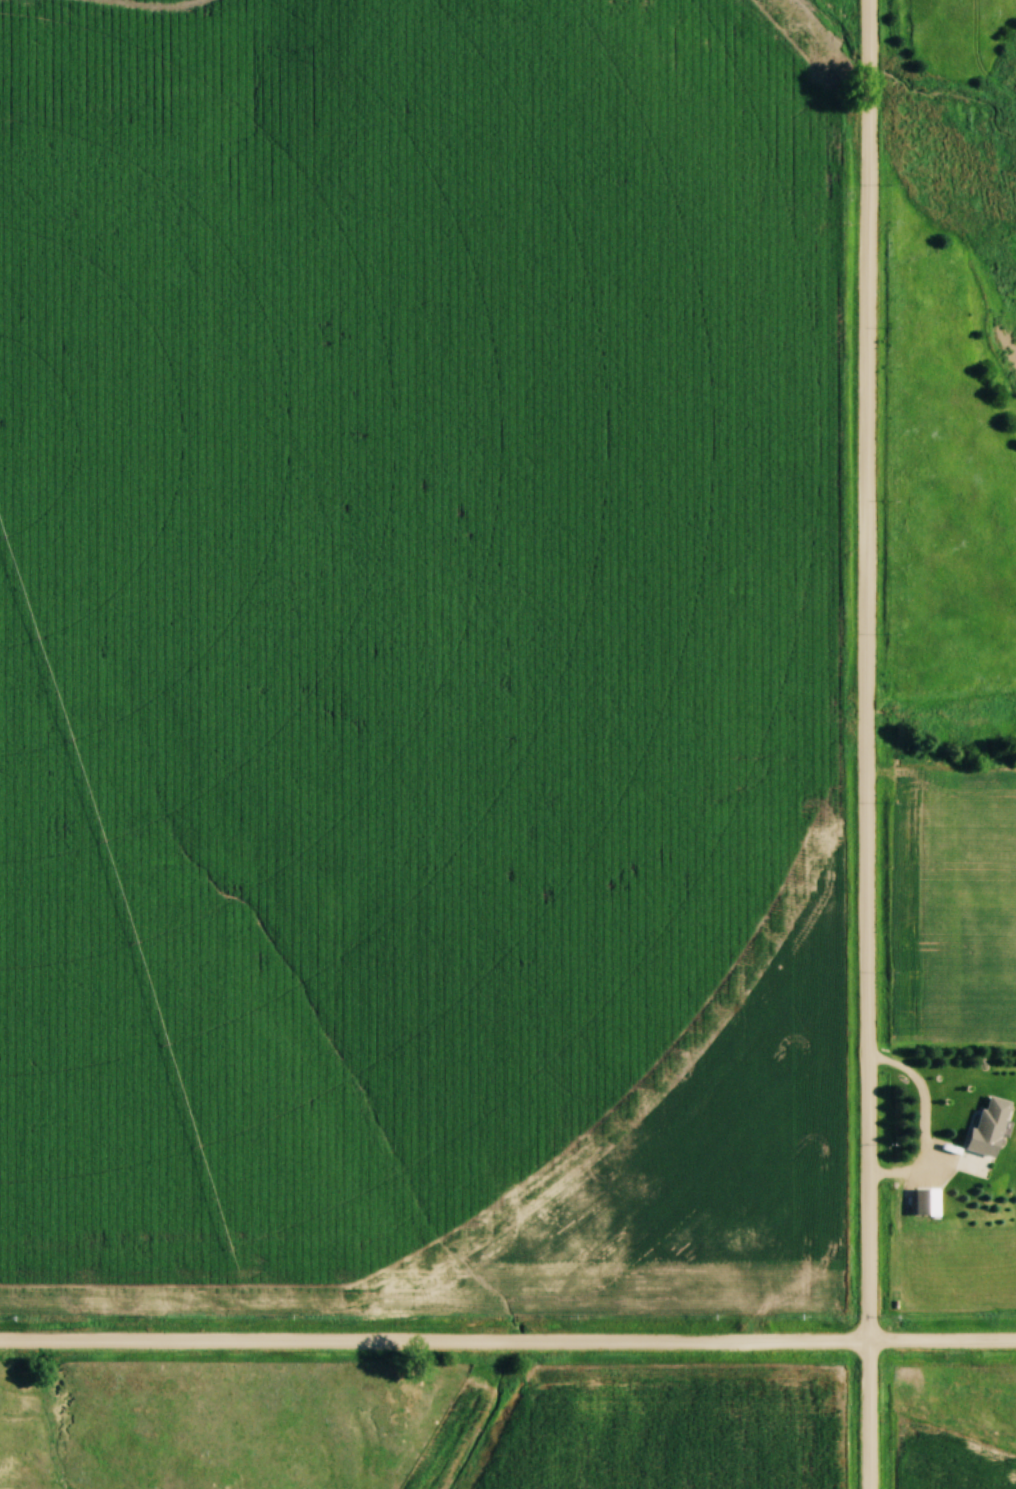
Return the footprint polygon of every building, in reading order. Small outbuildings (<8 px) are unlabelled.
[(972,1150),(1000,1158),(1015,1102),(988,1094),(972,1150)]
